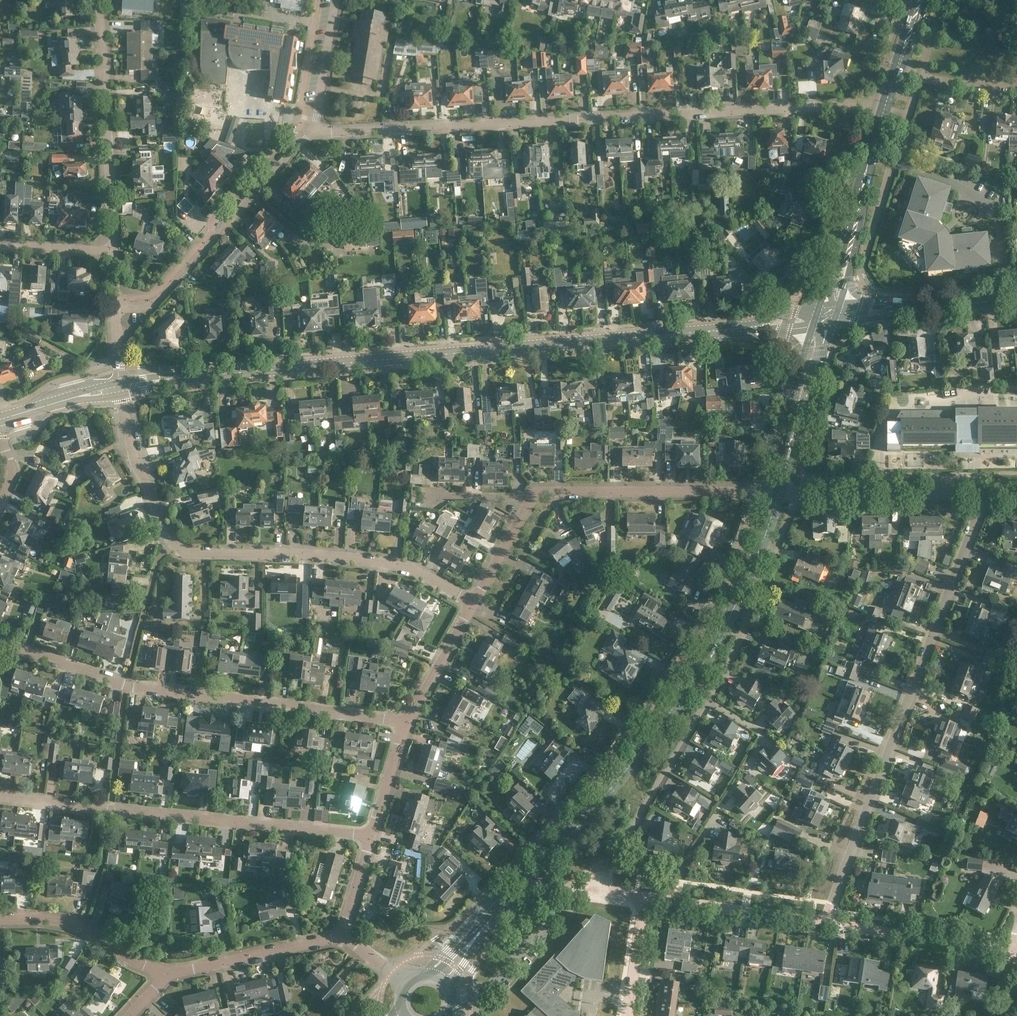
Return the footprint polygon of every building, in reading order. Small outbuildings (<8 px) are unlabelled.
[(58,11),(59,18),(74,17),(74,9),(74,0),(56,0),(52,0),(53,11),(58,11)] [(123,9),(152,12),(154,0),(123,0),(123,9)] [(275,3),(283,5),(283,9),(306,13),(308,0),(275,0),(275,3)] [(508,0),(482,0),(482,5),(491,7),(492,4),(500,6),(499,14),(505,15),(508,0)] [(526,4),(539,6),(538,10),(546,11),(545,15),(551,16),(554,3),(547,2),(547,3),(540,1),(541,0),(526,0),(526,4)] [(565,15),(567,14),(568,9),(577,11),(578,3),(579,3),(582,5),(584,6),(588,5),(589,0),(572,0),(572,2),(563,0),(556,0),(554,13),(565,15)] [(586,15),(600,18),(602,7),(603,0),(589,0),(588,5),(586,15)] [(600,18),(613,20),(614,15),(615,10),(616,10),(618,0),(603,0),(602,7),(600,18)] [(631,0),(618,0),(616,10),(615,10),(614,15),(625,17),(626,16),(627,12),(628,13),(631,0)] [(676,1),(680,21),(681,21),(680,17),(688,15),(689,22),(711,18),(708,6),(707,1),(691,4),(690,0),(683,0),(676,1)] [(714,7),(719,6),(720,12),(722,11),(722,13),(727,12),(726,10),(728,10),(728,7),(736,5),(740,4),(739,0),(720,0),(718,1),(717,0),(713,0),(714,7)] [(740,4),(742,12),(758,9),(758,7),(766,6),(766,5),(768,5),(773,4),(772,0),(739,0),(740,4)] [(680,21),(676,1),(663,4),(665,11),(654,13),(657,29),(669,26),(669,24),(680,21)] [(823,5),(821,10),(830,13),(836,15),(842,17),(861,23),(862,20),(864,19),(865,16),(864,14),(865,11),(845,5),(843,11),(832,7),(823,5)] [(355,83),(370,85),(371,80),(376,81),(382,44),(385,45),(388,27),(384,26),(386,15),(363,11),(361,23),(357,22),(354,40),(357,40),(351,76),(355,77),(355,83)] [(641,34),(644,16),(637,14),(635,25),(631,25),(630,31),(641,34)] [(786,17),(778,19),(781,35),(796,32),(794,24),(788,25),(786,17)] [(842,17),(838,29),(857,35),(858,32),(860,31),(861,28),(860,26),(861,23),(842,17)] [(296,55),(296,51),(299,52),(301,43),(298,42),(298,40),(284,38),(285,35),(283,35),(283,31),(272,29),(271,33),(268,32),(269,28),(258,27),(257,30),(254,30),(255,26),(244,24),(243,28),(241,28),(241,27),(236,26),(236,27),(232,26),(233,26),(230,25),(231,22),(212,19),(201,20),(200,66),(201,68),(201,69),(201,70),(201,72),(202,73),(203,74),(203,76),(204,77),(205,78),(206,79),(207,80),(208,81),(209,82),(210,83),(212,84),(213,84),(215,85),(216,85),(217,85),(219,86),(220,86),(223,86),(224,85),(226,85),(227,74),(228,73),(228,71),(228,70),(227,69),(227,67),(226,59),(230,59),(231,60),(232,62),(232,63),(234,64),(235,66),(237,67),(238,68),(241,69),(243,70),(244,70),(245,71),(247,71),(248,71),(271,70),(270,74),(268,74),(268,79),(270,79),(271,83),(268,98),(273,98),(273,100),(288,103),(294,69),(297,69),(296,55)] [(820,32),(823,23),(811,20),(810,22),(808,29),(820,32)] [(142,33),(128,33),(128,47),(131,47),(131,52),(152,52),(152,33),(156,33),(156,23),(142,23),(142,33)] [(778,29),(769,30),(771,40),(780,39),(778,29)] [(820,32),(808,29),(806,32),(812,40),(817,41),(820,32)] [(447,30),(444,42),(451,44),(453,31),(447,30)] [(498,34),(496,43),(503,44),(505,35),(498,34)] [(644,34),(643,47),(646,48),(649,48),(651,35),(644,34)] [(77,49),(76,41),(70,41),(70,40),(68,41),(68,38),(58,39),(59,49),(49,50),(49,56),(57,55),(79,53),(78,48),(77,49)] [(397,38),(395,55),(416,57),(416,53),(418,40),(397,38)] [(418,40),(416,53),(425,54),(427,41),(418,40)] [(772,42),(773,58),(787,57),(786,42),(772,42)] [(637,57),(636,48),(642,48),(642,43),(626,43),(626,57),(637,57)] [(835,47),(830,61),(829,62),(837,73),(844,68),(846,69),(850,56),(839,53),(840,48),(835,47)] [(580,48),(579,55),(592,58),(593,50),(580,48)] [(636,48),(637,57),(637,65),(648,65),(646,48),(642,48),(636,48)] [(823,48),(819,51),(824,57),(827,54),(823,48)] [(479,56),(480,68),(487,68),(486,49),(475,50),(476,56),(479,56)] [(597,49),(595,59),(609,61),(610,52),(597,49)] [(819,51),(816,54),(820,59),(824,57),(819,51)] [(152,70),(152,52),(131,52),(131,56),(128,56),(128,70),(142,70),(142,80),(156,80),(156,70),(152,70)] [(530,69),(537,69),(537,52),(529,52),(530,69)] [(79,66),(78,58),(79,58),(79,53),(57,55),(58,68),(59,68),(60,77),(74,76),(73,66),(79,66)] [(546,68),(546,53),(537,53),(538,68),(546,68)] [(709,70),(710,88),(719,88),(719,86),(723,86),(723,76),(725,76),(725,69),(727,69),(727,70),(736,69),(735,55),(727,56),(727,57),(718,67),(718,69),(709,70)] [(588,74),(587,59),(587,57),(576,58),(577,75),(588,74)] [(599,61),(588,61),(589,72),(595,72),(595,68),(600,68),(599,61)] [(829,62),(828,63),(817,64),(818,81),(831,81),(831,78),(837,73),(829,62)] [(5,68),(5,76),(10,76),(21,77),(21,70),(22,65),(16,64),(15,69),(5,68)] [(760,89),(759,71),(753,72),(752,66),(746,67),(747,72),(748,88),(760,87),(760,89)] [(667,74),(660,74),(661,91),(670,91),(670,88),(674,88),(672,68),(667,69),(667,74)] [(702,89),(710,88),(709,70),(697,71),(697,68),(689,69),(690,84),(697,83),(697,87),(702,87),(702,89)] [(561,98),(559,75),(552,76),(552,69),(546,69),(548,98),(561,98)] [(649,92),(661,91),(660,74),(653,74),(653,70),(647,70),(649,92)] [(772,86),(772,70),(759,71),(760,89),(769,89),(769,86),(772,86)] [(629,91),(628,71),(615,72),(617,94),(625,93),(625,91),(629,91)] [(617,94),(615,72),(603,73),(604,95),(617,94)] [(573,97),(571,75),(559,75),(561,98),(573,97)] [(9,84),(20,85),(21,77),(10,76),(9,84)] [(19,103),(30,104),(32,78),(21,77),(20,85),(19,103)] [(525,82),(518,83),(519,100),(532,100),(530,78),(525,78),(525,82)] [(511,101),(519,100),(518,83),(511,83),(511,79),(505,79),(507,99),(511,98),(511,101)] [(473,105),(472,82),(467,82),(466,81),(459,82),(461,106),(473,105)] [(461,106),(459,82),(451,82),(452,84),(447,84),(448,104),(452,104),(452,106),(461,106)] [(420,108),(418,84),(411,85),(411,87),(406,88),(407,111),(420,110),(420,108)] [(432,105),(431,85),(426,86),(425,84),(418,84),(420,108),(428,107),(428,105),(432,105)] [(178,99),(178,92),(178,85),(165,85),(165,99),(178,99)] [(61,112),(67,112),(82,111),(81,99),(68,99),(67,94),(60,94),(61,112)] [(150,98),(137,99),(138,118),(151,117),(155,117),(154,109),(151,109),(150,98)] [(67,112),(61,112),(61,125),(67,124),(83,123),(82,116),(83,116),(83,111),(82,111),(67,112)] [(935,125),(934,126),(957,134),(960,134),(963,126),(962,126),(960,125),(962,120),(951,117),(951,116),(944,114),(944,115),(939,113),(938,119),(937,118),(936,120),(935,121),(934,124),(935,125)] [(996,136),(1009,137),(1010,117),(995,116),(994,130),(996,130),(996,136)] [(155,117),(151,117),(134,118),(131,118),(132,129),(142,129),(143,137),(156,136),(155,117)] [(1010,117),(1009,137),(1008,148),(1016,149),(1016,145),(1016,117),(1010,117)] [(72,143),(72,137),(83,136),(83,128),(84,128),(84,123),(83,123),(67,124),(61,125),(62,143),(72,143)] [(941,147),(942,146),(952,150),(957,134),(934,126),(934,127),(933,128),(932,132),(932,133),(932,134),(933,135),(931,140),(936,141),(935,145),(941,147)] [(772,139),(768,139),(769,148),(772,148),(772,151),(771,151),(769,153),(769,157),(771,159),(776,159),(778,156),(778,154),(780,154),(788,154),(787,143),(786,143),(785,136),(783,136),(783,132),(778,132),(777,131),(774,131),(773,132),(772,132),(772,139)] [(735,135),(726,135),(727,152),(728,152),(728,158),(739,157),(744,157),(744,151),(743,145),(742,145),(742,133),(735,133),(735,135)] [(177,142),(176,134),(163,135),(163,142),(177,142)] [(728,158),(728,152),(727,152),(726,135),(718,136),(718,134),(711,135),(712,146),(702,147),(703,165),(712,164),(712,159),(728,158)] [(670,155),(679,154),(679,155),(681,154),(682,160),(687,160),(687,154),(687,148),(686,148),(685,136),(678,137),(678,138),(669,138),(670,155)] [(825,155),(826,152),(824,150),(826,144),(821,142),(821,141),(814,139),(814,140),(809,139),(804,137),(803,142),(808,144),(805,153),(813,155),(814,156),(815,156),(822,158),(822,157),(825,155)] [(670,155),(669,138),(661,139),(661,138),(654,138),(655,150),(654,150),(654,158),(645,159),(646,177),(656,176),(655,166),(663,166),(662,156),(670,155)] [(620,141),(619,141),(620,157),(620,162),(633,162),(633,157),(632,140),(626,141),(626,139),(620,140),(620,141)] [(607,158),(620,157),(619,141),(606,142),(606,144),(605,144),(605,149),(606,149),(607,158)] [(24,142),(23,149),(48,150),(48,144),(24,142)] [(585,165),(584,144),(571,145),(573,165),(572,165),(572,172),(578,172),(578,171),(588,170),(589,183),(596,183),(595,165),(585,166),(585,165)] [(214,155),(207,163),(211,166),(226,180),(227,179),(229,179),(232,176),(232,174),(236,169),(226,160),(234,151),(217,145),(210,152),(214,155)] [(164,173),(163,167),(152,167),(151,160),(150,160),(150,153),(151,153),(150,146),(139,146),(140,153),(141,153),(141,160),(133,161),(134,175),(152,174),(157,174),(164,173)] [(549,167),(547,146),(535,147),(537,174),(549,173),(548,173),(548,167),(550,167),(549,167)] [(537,176),(537,174),(535,147),(523,148),(525,169),(526,175),(531,174),(531,176),(537,176)] [(489,151),(481,151),(482,168),(493,167),(493,173),(499,173),(498,167),(499,167),(498,161),(497,161),(497,149),(489,149),(489,151)] [(466,151),(466,162),(465,162),(466,180),(474,179),(474,168),(482,168),(481,151),(473,151),(473,150),(466,151)] [(799,163),(801,152),(794,150),(792,162),(799,163)] [(425,156),(425,168),(426,178),(442,177),(442,171),(442,165),(441,165),(440,154),(433,154),(433,155),(425,156)] [(69,162),(69,155),(52,155),(52,163),(69,162)] [(384,167),(383,155),(376,156),(376,157),(368,157),(369,177),(377,176),(377,180),(386,179),(385,167),(384,167)] [(425,168),(425,156),(416,156),(416,155),(409,155),(410,167),(409,167),(409,173),(410,179),(415,179),(415,173),(417,173),(417,168),(425,168)] [(980,159),(966,155),(963,164),(977,168),(980,159)] [(352,157),(353,169),(348,169),(349,182),(350,184),(361,183),(361,177),(369,177),(368,157),(359,158),(359,157),(352,157)] [(638,173),(636,173),(636,180),(645,180),(644,172),(644,160),(637,160),(638,173)] [(982,161),(981,173),(988,174),(989,162),(982,161)] [(603,162),(596,162),(597,187),(603,186),(602,175),(604,175),(603,162)] [(300,175),(315,189),(317,191),(326,181),(330,185),(340,178),(332,167),(322,173),(319,170),(318,171),(309,163),(305,169),(306,169),(300,175)] [(87,175),(88,174),(88,171),(87,170),(86,164),(76,164),(69,164),(63,164),(64,177),(78,177),(87,177),(87,175)] [(202,187),(197,193),(206,202),(226,180),(211,166),(197,182),(202,187)] [(783,170),(781,179),(787,180),(789,171),(783,170)] [(556,187),(563,186),(562,172),(555,173),(556,187)] [(295,176),(289,182),(307,198),(309,200),(317,191),(315,189),(300,175),(297,173),(297,174),(298,175),(296,177),(295,176)] [(152,174),(134,175),(134,189),(145,188),(146,194),(153,193),(152,188),(152,180),(152,174)] [(519,175),(512,175),(513,189),(513,193),(514,193),(515,199),(521,198),(521,189),(519,175)] [(500,177),(500,190),(509,190),(508,177),(500,177)] [(901,224),(896,238),(900,239),(898,245),(905,253),(902,256),(911,268),(914,265),(921,273),(927,273),(927,277),(943,275),(942,271),(963,269),(964,273),(979,271),(978,267),(989,266),(988,256),(990,256),(988,244),(987,245),(986,235),(973,236),(973,235),(971,235),(970,230),(964,231),(963,235),(962,236),(962,237),(950,238),(938,224),(942,212),(943,212),(944,211),(949,211),(950,206),(946,203),(946,202),(945,202),(949,189),(939,186),(940,185),(929,181),(928,183),(919,180),(915,190),(911,189),(907,203),(911,205),(904,225),(901,224)] [(782,204),(779,215),(785,217),(793,219),(792,224),(801,227),(803,221),(805,221),(806,216),(805,214),(807,207),(804,206),(790,201),(791,197),(792,197),(796,185),(784,181),(780,194),(786,196),(783,205),(782,204)] [(304,212),(312,202),(309,200),(307,198),(289,182),(283,189),(281,192),(285,196),(289,199),(289,200),(294,205),(294,204),(304,212)] [(17,198),(6,197),(6,208),(5,208),(5,212),(5,222),(6,222),(7,224),(11,224),(12,223),(17,223),(17,215),(23,215),(25,184),(17,183),(16,193),(17,193),(17,198)] [(175,191),(158,192),(159,200),(160,200),(171,200),(175,200),(175,191)] [(73,204),(72,227),(79,227),(86,228),(87,219),(89,219),(89,211),(80,211),(80,207),(78,207),(78,200),(88,200),(88,194),(74,193),(73,204)] [(515,199),(514,193),(513,193),(506,194),(507,208),(514,208),(515,207),(515,199)] [(25,199),(24,213),(29,213),(29,216),(30,216),(29,224),(34,224),(36,225),(39,225),(40,224),(41,225),(42,208),(43,203),(35,202),(31,202),(31,200),(31,199),(25,199)] [(194,210),(184,202),(177,210),(187,218),(194,210)] [(338,211),(360,219),(363,210),(341,202),(338,211)] [(71,227),(72,227),(73,204),(66,203),(65,209),(57,209),(57,203),(49,203),(49,214),(57,215),(59,215),(59,222),(59,226),(66,227),(67,228),(70,228),(71,227)] [(508,216),(500,217),(500,223),(515,222),(514,208),(507,208),(508,216)] [(267,233),(273,239),(274,238),(273,237),(277,232),(278,233),(283,228),(273,219),(273,218),(268,214),(264,211),(259,216),(258,216),(256,218),(256,219),(254,221),(255,222),(267,233)] [(165,228),(168,219),(154,214),(151,223),(165,228)] [(440,214),(429,215),(430,227),(440,227),(440,214)] [(483,224),(483,216),(468,216),(468,224),(483,224)] [(753,224),(766,240),(774,234),(760,218),(753,224)] [(722,221),(717,225),(726,237),(732,232),(722,221)] [(273,239),(267,233),(255,222),(246,232),(249,236),(254,241),(255,240),(265,249),(273,239)] [(565,222),(544,223),(544,231),(566,229),(565,222)] [(383,232),(383,223),(372,224),(377,233),(383,232)] [(649,223),(640,224),(641,232),(649,231),(649,223)] [(459,229),(448,230),(449,239),(459,239),(459,229)] [(393,244),(414,243),(413,231),(393,232),(393,244)] [(423,242),(438,241),(437,231),(422,232),(423,242)] [(141,253),(147,255),(153,237),(147,234),(146,237),(140,234),(134,250),(136,251),(136,253),(140,254),(141,253)] [(368,247),(367,235),(344,237),(345,249),(368,247)] [(159,239),(153,237),(147,255),(152,257),(153,259),(156,260),(158,259),(160,259),(165,243),(158,241),(159,239)] [(765,243),(766,243),(757,250),(749,256),(757,265),(756,265),(759,269),(760,269),(763,274),(767,271),(776,264),(775,264),(779,261),(776,257),(778,255),(775,251),(773,253),(769,249),(770,248),(766,243),(765,243)] [(235,262),(241,255),(246,259),(246,258),(250,262),(256,255),(252,252),(252,251),(244,244),(239,249),(241,250),(239,252),(232,246),(219,261),(227,268),(229,266),(235,272),(236,270),(233,268),(237,264),(235,262)] [(229,266),(227,268),(219,261),(211,269),(222,278),(224,276),(228,279),(235,272),(229,266)] [(701,280),(700,264),(688,265),(689,276),(677,277),(679,300),(680,300),(682,302),(685,301),(686,300),(693,299),(693,294),(693,287),(692,287),(692,281),(701,280)] [(711,279),(709,264),(701,265),(702,280),(711,279)] [(637,284),(629,285),(631,305),(639,304),(639,301),(645,301),(644,297),(645,297),(645,288),(643,288),(643,284),(646,284),(653,283),(652,270),(652,266),(649,267),(649,271),(644,271),(644,273),(636,273),(636,277),(637,284)] [(266,271),(266,277),(274,277),(274,268),(266,267),(266,271)] [(11,282),(11,291),(18,291),(19,273),(12,273),(12,269),(0,268),(0,281),(11,282)] [(46,269),(32,268),(31,290),(45,291),(46,269)] [(530,286),(529,268),(520,269),(522,287),(530,286)] [(562,287),(561,269),(554,270),(556,287),(562,287)] [(606,288),(615,287),(616,291),(615,291),(615,299),(617,299),(617,303),(622,303),(623,305),(631,305),(629,285),(629,279),(621,280),(620,279),(612,280),(611,269),(605,270),(606,288)] [(679,300),(677,277),(664,278),(663,269),(653,270),(655,291),(663,290),(664,297),(665,302),(672,301),(674,302),(677,302),(678,301),(679,300)] [(90,277),(90,274),(85,274),(85,271),(70,270),(70,272),(59,272),(59,278),(58,292),(70,292),(70,290),(89,291),(89,284),(91,283),(91,278),(90,277)] [(734,276),(727,277),(728,296),(735,295),(736,294),(736,292),(739,292),(739,293),(741,293),(739,270),(733,270),(734,276)] [(728,296),(727,277),(718,278),(718,272),(712,272),(714,297),(721,297),(723,298),(726,297),(728,296)] [(480,318),(478,302),(481,301),(482,307),(489,306),(486,279),(476,280),(477,296),(466,297),(468,321),(475,320),(475,318),(480,318)] [(579,285),(581,309),(590,308),(590,306),(595,305),(595,301),(595,293),(594,293),(594,288),(593,288),(593,281),(587,282),(587,284),(579,285)] [(572,286),(571,283),(566,284),(566,291),(567,296),(566,296),(567,303),(568,308),(573,307),(573,310),(581,309),(579,285),(572,286)] [(54,305),(55,285),(48,284),(47,304),(54,305)] [(421,299),(423,323),(428,322),(429,323),(432,323),(433,322),(436,322),(434,305),(437,304),(437,307),(445,306),(445,305),(443,289),(443,284),(433,285),(434,298),(421,299)] [(534,285),(532,287),(532,290),(535,313),(548,312),(547,301),(550,300),(549,295),(548,288),(545,289),(545,286),(543,284),(534,285)] [(182,286),(175,294),(180,298),(185,292),(184,288),(182,286)] [(423,323),(421,299),(420,286),(415,287),(417,304),(415,304),(416,306),(408,307),(410,324),(412,324),(414,325),(416,325),(418,323),(423,323)] [(371,289),(363,290),(364,302),(366,326),(371,326),(371,327),(373,327),(376,328),(378,327),(380,326),(379,316),(381,316),(380,301),(378,301),(376,288),(371,289)] [(468,321),(466,297),(452,298),(451,288),(443,289),(445,305),(454,305),(456,320),(461,320),(461,321),(468,321)] [(496,289),(488,290),(489,301),(497,300),(499,300),(500,314),(505,314),(505,316),(514,315),(513,298),(503,299),(503,297),(505,297),(505,293),(498,293),(496,293),(496,289)] [(330,300),(311,301),(311,310),(312,312),(313,332),(327,331),(326,315),(339,314),(337,296),(330,297),(330,300)] [(274,320),(272,300),(265,301),(266,314),(244,316),(246,333),(252,333),(253,333),(253,336),(261,335),(261,332),(262,332),(261,332),(266,331),(266,328),(268,327),(267,321),(274,320)] [(313,332),(312,312),(311,310),(309,310),(309,312),(307,312),(307,310),(299,311),(299,305),(289,306),(288,300),(283,300),(284,306),(283,306),(284,319),(299,318),(300,333),(313,332)] [(364,302),(357,303),(358,307),(362,307),(362,311),(350,312),(352,329),(354,329),(356,330),(359,329),(359,328),(360,328),(360,326),(366,326),(364,302)] [(219,316),(227,315),(226,303),(218,303),(219,316)] [(82,332),(87,332),(88,316),(80,316),(80,311),(63,310),(63,307),(52,306),(52,315),(64,316),(65,316),(64,331),(66,331),(66,335),(70,335),(77,336),(82,336),(82,332)] [(175,314),(170,319),(171,320),(167,324),(165,325),(165,327),(160,331),(161,338),(160,338),(159,339),(158,340),(158,341),(157,342),(157,343),(158,344),(158,345),(159,346),(160,346),(161,347),(162,347),(178,345),(178,340),(175,340),(174,330),(176,330),(183,322),(175,314)] [(207,338),(207,340),(215,339),(215,337),(216,337),(216,336),(220,336),(220,332),(222,332),(221,319),(205,320),(206,338),(207,338)] [(20,325),(16,333),(39,344),(42,337),(20,325)] [(998,333),(1000,348),(1014,347),(1013,332),(998,333)] [(974,339),(972,339),(972,336),(968,337),(968,335),(957,336),(959,347),(955,347),(955,354),(967,353),(968,361),(974,361),(975,367),(987,366),(985,346),(978,346),(979,348),(975,349),(974,339)] [(906,360),(911,359),(919,359),(920,364),(929,363),(930,363),(935,363),(934,356),(926,357),(925,349),(924,349),(923,340),(910,342),(911,350),(905,351),(906,360)] [(858,358),(860,360),(858,361),(862,366),(864,365),(865,367),(870,364),(880,360),(886,359),(885,347),(875,348),(875,346),(865,350),(866,352),(858,358)] [(34,370),(52,363),(47,351),(42,353),(40,348),(27,353),(28,356),(22,358),(26,367),(32,365),(34,370)] [(897,382),(895,361),(886,362),(887,378),(882,376),(880,381),(888,383),(897,382)] [(1,384),(16,378),(11,363),(0,367),(0,382),(1,384)] [(666,373),(667,384),(658,384),(659,400),(666,400),(665,390),(680,388),(679,374),(678,369),(677,369),(675,367),(672,368),(671,369),(667,370),(667,373),(666,373)] [(680,369),(678,369),(679,374),(680,388),(680,393),(693,392),(693,391),(695,391),(696,397),(702,397),(702,396),(706,396),(705,388),(701,389),(701,386),(692,387),(691,371),(690,371),(690,368),(685,368),(684,367),(681,367),(680,369)] [(716,371),(717,380),(727,379),(728,386),(734,386),(735,392),(750,390),(750,384),(755,383),(753,367),(716,371)] [(986,380),(986,381),(994,380),(993,368),(992,368),(992,369),(986,370),(987,380),(986,380)] [(628,395),(628,402),(645,400),(644,393),(641,393),(640,376),(626,377),(628,395)] [(626,377),(626,378),(613,379),(613,383),(612,383),(613,393),(608,393),(609,404),(621,403),(620,396),(628,395),(626,377)] [(870,386),(880,388),(882,381),(871,379),(870,386)] [(556,403),(564,402),(564,404),(569,404),(569,402),(567,385),(567,384),(554,385),(554,387),(549,387),(550,397),(548,398),(549,408),(556,407),(556,403)] [(581,387),(581,384),(567,385),(569,402),(577,401),(577,408),(584,407),(582,387),(581,387)] [(511,387),(513,410),(532,409),(531,399),(525,399),(524,386),(511,387)] [(513,410),(511,387),(510,387),(510,388),(497,389),(498,393),(497,393),(498,412),(513,410)] [(840,392),(838,401),(855,405),(857,397),(862,398),(863,392),(844,388),(843,393),(840,392)] [(453,403),(454,414),(472,412),(470,390),(457,391),(458,402),(453,403)] [(420,392),(420,393),(419,393),(421,416),(436,415),(435,405),(433,405),(432,392),(426,393),(426,391),(420,392)] [(414,410),(414,417),(421,416),(419,393),(407,394),(408,411),(414,410)] [(375,397),(366,398),(367,415),(368,421),(388,420),(389,425),(395,424),(394,412),(380,413),(379,397),(377,397),(377,396),(375,396),(375,397)] [(368,421),(367,415),(366,398),(357,399),(357,398),(355,398),(355,399),(353,399),(355,423),(368,421)] [(701,401),(699,409),(707,408),(707,410),(721,410),(720,398),(707,398),(707,400),(702,400),(703,401),(701,401)] [(314,422),(313,402),(312,402),(311,401),(305,402),(305,403),(300,403),(301,414),(294,414),(295,420),(285,421),(286,434),(283,434),(284,442),(293,441),(292,425),(295,425),(295,423),(314,422)] [(332,418),(332,407),(326,408),(325,401),(313,402),(314,422),(314,426),(320,425),(319,418),(326,418),(326,419),(332,418)] [(853,413),(855,405),(838,401),(835,414),(840,416),(840,418),(857,422),(858,414),(853,413)] [(601,427),(607,427),(605,403),(599,404),(601,427)] [(742,419),(751,419),(751,423),(760,423),(760,409),(756,409),(756,403),(742,403),(742,407),(738,407),(738,411),(736,411),(736,419),(742,419)] [(251,409),(253,424),(253,423),(274,421),(275,425),(282,425),(281,414),(274,415),(274,412),(266,413),(265,408),(260,408),(260,405),(259,405),(258,404),(252,404),(251,406),(251,409)] [(599,404),(593,404),(595,427),(601,427),(599,404)] [(247,428),(253,427),(253,423),(253,424),(251,409),(237,410),(239,427),(227,429),(228,446),(241,445),(239,431),(247,430),(247,428)] [(950,411),(902,411),(894,423),(887,423),(887,452),(901,452),(901,445),(979,445),(979,436),(1016,436),(1016,410),(950,410),(950,411)] [(188,414),(186,414),(187,417),(189,432),(207,430),(208,440),(215,440),(215,439),(219,438),(218,430),(214,431),(213,424),(204,425),(203,418),(202,412),(194,413),(193,411),(189,412),(188,414)] [(490,414),(484,414),(484,425),(485,431),(492,431),(491,425),(490,414)] [(173,427),(174,436),(180,435),(180,443),(175,444),(177,451),(192,446),(190,440),(189,432),(187,417),(180,417),(179,416),(175,416),(174,418),(172,418),(172,419),(168,419),(168,427),(173,427)] [(341,417),(342,429),(354,428),(353,416),(341,417)] [(867,436),(869,429),(858,426),(856,434),(867,436)] [(75,431),(70,432),(71,436),(59,439),(62,450),(59,450),(63,463),(71,461),(69,454),(71,453),(71,454),(87,450),(87,449),(92,448),(90,439),(85,440),(82,429),(80,429),(79,428),(76,429),(75,430),(75,431)] [(624,440),(625,428),(609,428),(609,440),(624,440)] [(657,452),(657,451),(665,451),(665,433),(665,428),(658,428),(658,442),(644,442),(645,447),(637,447),(637,451),(638,451),(638,466),(652,466),(652,452),(657,452)] [(543,467),(554,467),(554,450),(564,450),(564,430),(557,430),(557,445),(531,445),(530,464),(543,464),(543,467)] [(708,430),(708,443),(719,443),(719,430),(708,430)] [(856,434),(856,449),(869,449),(869,436),(867,436),(856,434)] [(343,441),(336,441),(337,454),(344,453),(343,441)] [(677,460),(677,466),(699,466),(699,464),(701,464),(701,458),(699,458),(699,446),(694,446),(694,442),(682,442),(682,446),(678,446),(678,445),(666,445),(666,444),(665,444),(665,461),(666,461),(666,460),(677,460)] [(743,442),(726,442),(726,454),(722,454),(722,466),(742,466),(742,450),(743,450),(743,442)] [(846,454),(853,454),(853,442),(829,442),(829,454),(836,454),(836,456),(846,456),(846,454)] [(608,462),(608,444),(596,444),(596,445),(591,445),(591,452),(575,452),(575,467),(578,467),(578,468),(586,468),(586,467),(596,467),(596,464),(602,464),(602,462),(608,462)] [(637,447),(619,447),(619,460),(623,460),(623,466),(628,466),(628,468),(635,468),(635,466),(638,466),(638,451),(637,451),(637,447)] [(193,471),(199,468),(196,461),(208,457),(208,459),(210,460),(212,460),(214,460),(215,458),(215,456),(215,455),(216,454),(214,450),(197,451),(196,448),(186,452),(189,461),(185,462),(185,463),(175,466),(177,474),(174,475),(175,476),(174,476),(174,477),(173,478),(174,482),(176,482),(177,483),(177,484),(186,481),(186,483),(196,479),(193,471)] [(325,454),(317,455),(318,462),(326,461),(325,454)] [(407,457),(407,460),(409,462),(412,463),(414,461),(415,457),(413,455),(409,455),(407,457)] [(87,466),(94,478),(111,467),(104,456),(99,459),(97,458),(92,462),(92,463),(87,466)] [(439,463),(440,463),(440,481),(452,481),(452,462),(445,462),(445,458),(439,458),(439,463)] [(459,458),(459,462),(452,462),(452,481),(464,482),(464,463),(465,463),(465,458),(459,458)] [(483,485),(495,485),(495,465),(489,465),(489,462),(483,462),(483,467),(484,467),(483,485)] [(495,465),(495,485),(508,485),(508,467),(509,467),(509,462),(503,462),(502,466),(495,465)] [(118,479),(111,467),(94,478),(101,489),(97,491),(103,501),(111,496),(105,487),(106,486),(108,487),(113,483),(113,482),(118,479)] [(55,485),(60,487),(62,483),(66,485),(69,479),(63,476),(60,475),(59,474),(56,479),(52,477),(51,476),(46,473),(44,474),(39,471),(33,484),(51,492),(55,485)] [(66,485),(70,487),(75,477),(71,475),(69,479),(66,485)] [(33,484),(27,496),(32,498),(33,500),(38,502),(40,502),(45,504),(49,506),(55,494),(51,492),(33,484)] [(204,520),(205,523),(211,521),(206,505),(219,501),(218,494),(221,493),(220,488),(198,494),(199,500),(200,500),(202,505),(195,507),(194,504),(188,506),(191,516),(191,518),(192,521),(193,521),(194,524),(204,520)] [(318,525),(319,510),(303,508),(303,499),(289,498),(288,513),(305,514),(304,526),(318,527),(318,525)] [(349,503),(348,509),(351,509),(354,510),(353,521),(359,522),(360,516),(363,517),(362,530),(366,530),(376,532),(378,514),(378,509),(365,508),(365,503),(358,502),(358,499),(352,498),(351,503),(349,503)] [(399,514),(406,514),(407,499),(401,498),(399,514)] [(487,501),(478,501),(476,505),(482,508),(475,519),(493,529),(499,518),(483,509),(487,502),(487,501)] [(274,526),(274,511),(263,511),(263,503),(256,503),(256,505),(255,513),(256,513),(255,521),(261,522),(261,526),(264,526),(264,527),(271,527),(271,526),(274,526)] [(319,510),(318,525),(332,527),(333,515),(344,516),(345,503),(336,503),(335,510),(319,508),(319,510)] [(237,510),(237,525),(240,525),(240,527),(247,527),(247,525),(250,525),(250,521),(255,521),(256,513),(255,513),(256,505),(243,505),(243,510),(237,510)] [(56,523),(61,512),(49,506),(43,517),(56,523)] [(111,515),(121,512),(119,507),(109,510),(111,515)] [(378,514),(376,532),(386,533),(386,532),(390,533),(392,516),(391,516),(392,510),(378,509),(378,514)] [(453,528),(456,523),(449,519),(451,516),(445,512),(441,515),(447,525),(453,528)] [(47,530),(51,522),(38,515),(34,524),(18,515),(12,527),(14,528),(26,534),(32,537),(37,526),(47,530)] [(440,516),(436,523),(440,525),(435,533),(441,536),(447,525),(441,515),(440,516)] [(606,527),(603,521),(602,521),(599,515),(593,518),(581,523),(586,536),(584,536),(587,545),(596,542),(593,533),(599,531),(600,534),(606,532),(604,527),(606,527)] [(655,533),(655,547),(665,547),(665,537),(666,537),(666,525),(655,525),(655,515),(644,515),(644,517),(627,517),(627,533),(655,533)] [(712,548),(722,524),(700,515),(698,518),(696,518),(695,518),(693,519),(691,520),(690,523),(690,525),(691,527),(692,529),(693,530),(690,539),(685,550),(699,556),(703,545),(712,548)] [(925,541),(925,516),(922,516),(922,519),(910,519),(910,536),(920,536),(920,541),(925,541)] [(925,516),(925,541),(931,541),(931,536),(941,536),(941,519),(929,519),(929,516),(925,516)] [(142,531),(137,517),(114,524),(120,543),(130,539),(129,535),(142,531)] [(821,539),(822,538),(822,533),(834,533),(834,518),(820,518),(820,520),(814,520),(814,523),(811,523),(811,529),(814,529),(814,532),(814,538),(815,539),(821,539)] [(862,518),(862,535),(869,535),(869,549),(875,549),(875,518),(862,518)] [(882,535),(897,534),(897,525),(888,525),(888,518),(875,518),(875,549),(882,549),(882,535)] [(488,539),(493,529),(475,519),(477,520),(474,526),(470,523),(467,529),(471,531),(471,530),(488,539)] [(429,527),(422,524),(412,542),(413,543),(414,542),(424,547),(433,531),(434,532),(436,527),(431,525),(429,527)] [(1016,524),(1016,525),(1004,525),(1004,539),(1014,540),(1014,549),(1016,549),(1016,524)] [(453,528),(447,525),(441,536),(447,539),(453,528)] [(838,543),(848,543),(848,526),(838,526),(838,543)] [(39,540),(32,537),(26,534),(14,528),(8,540),(23,547),(26,540),(31,542),(31,541),(37,544),(39,540)] [(668,536),(666,539),(667,543),(670,545),(674,544),(676,541),(675,537),(672,535),(668,536)] [(567,555),(576,565),(581,561),(582,562),(587,559),(586,557),(587,557),(577,538),(567,543),(564,540),(549,553),(557,563),(567,555)] [(458,550),(452,547),(454,544),(448,541),(446,545),(447,545),(438,561),(449,567),(458,550)] [(109,574),(114,574),(127,576),(127,570),(126,569),(126,566),(128,566),(129,554),(123,554),(124,546),(112,547),(111,552),(109,574)] [(32,554),(22,548),(19,554),(29,559),(32,554)] [(469,557),(471,553),(466,550),(464,553),(458,550),(449,567),(459,573),(468,556),(469,557)] [(10,575),(15,577),(18,569),(22,571),(27,559),(19,555),(15,562),(10,559),(10,560),(2,557),(0,561),(0,570),(10,575)] [(689,596),(700,574),(693,570),(698,561),(688,556),(678,576),(674,574),(668,585),(689,596)] [(915,564),(928,569),(930,563),(918,558),(915,564)] [(792,575),(801,579),(803,575),(819,582),(826,565),(813,560),(810,566),(798,561),(797,563),(796,562),(792,572),(793,572),(792,575)] [(851,560),(849,566),(859,569),(860,563),(851,560)] [(983,584),(994,588),(994,589),(1005,593),(1011,579),(1016,581),(1016,580),(1016,566),(1015,566),(1005,562),(1002,571),(990,566),(983,584)] [(925,574),(928,569),(915,564),(913,570),(925,574)] [(622,576),(630,580),(634,573),(627,568),(622,576)] [(4,587),(0,594),(9,598),(14,587),(11,586),(15,577),(10,575),(0,570),(0,585),(4,587)] [(855,570),(850,573),(853,578),(858,575),(855,570)] [(83,571),(77,574),(79,581),(86,579),(83,571)] [(126,585),(127,576),(114,574),(109,574),(108,574),(107,583),(113,584),(112,595),(123,596),(123,598),(130,599),(130,597),(131,585),(126,585)] [(528,589),(525,594),(540,603),(540,602),(545,605),(548,599),(554,587),(552,586),(555,580),(544,574),(541,580),(535,576),(529,586),(528,586),(527,589),(528,589)] [(190,621),(190,611),(192,611),(192,607),(193,603),(192,603),(192,598),(193,598),(193,594),(192,594),(192,589),(193,590),(193,585),(192,585),(192,582),(191,581),(191,576),(185,576),(182,576),(176,576),(176,581),(174,581),(174,585),(174,589),(174,594),(173,594),(173,598),(174,598),(174,603),(173,603),(173,607),(174,607),(174,609),(164,609),(163,620),(175,620),(190,621)] [(307,617),(307,586),(296,585),(296,578),(290,577),(291,576),(281,576),(281,577),(272,577),(272,584),(270,584),(270,591),(272,591),(272,593),(281,594),(296,594),(298,596),(298,603),(298,617),(307,617)] [(247,593),(248,577),(232,577),(232,584),(221,583),(221,598),(232,598),(232,601),(246,601),(246,604),(252,605),(252,609),(258,609),(259,592),(252,592),(252,593),(247,593)] [(906,577),(898,577),(897,580),(896,580),(892,592),(914,601),(916,596),(917,596),(919,591),(918,590),(919,589),(913,587),(915,581),(906,577)] [(557,583),(569,590),(572,584),(560,578),(557,583)] [(342,583),(327,582),(326,591),(325,590),(325,595),(325,596),(335,598),(334,607),(340,608),(342,583)] [(340,608),(344,608),(344,604),(360,606),(362,591),(356,591),(356,585),(342,583),(340,608)] [(66,586),(65,600),(73,601),(75,588),(66,586)] [(415,600),(413,599),(413,598),(404,592),(404,593),(395,588),(387,603),(375,602),(373,613),(380,614),(380,610),(390,611),(390,609),(398,613),(399,610),(407,614),(415,600)] [(87,591),(78,592),(79,606),(88,605),(87,591)] [(668,621),(654,613),(658,607),(659,608),(663,602),(645,592),(642,598),(646,600),(642,606),(634,620),(659,635),(668,621)] [(914,601),(892,592),(891,592),(888,601),(896,603),(892,615),(901,618),(904,611),(910,613),(910,611),(911,612),(913,607),(912,606),(914,601)] [(6,604),(9,598),(0,594),(0,595),(0,619),(7,604),(6,604)] [(525,594),(522,599),(522,598),(520,601),(521,601),(509,623),(522,630),(526,622),(527,623),(535,606),(537,607),(540,603),(525,594)] [(796,599),(793,606),(781,602),(776,616),(801,626),(800,628),(808,631),(812,622),(808,620),(814,607),(796,599)] [(46,602),(40,600),(36,612),(42,614),(46,602)] [(423,613),(427,606),(415,600),(407,614),(412,618),(409,624),(424,632),(432,617),(423,613)] [(992,607),(1005,612),(1007,606),(994,601),(992,607)] [(31,602),(26,613),(32,616),(37,605),(31,602)] [(971,618),(970,621),(988,628),(991,629),(993,624),(990,623),(988,622),(990,615),(989,615),(989,614),(990,612),(995,614),(996,611),(989,608),(989,607),(982,604),(979,611),(974,609),(973,610),(972,610),(970,615),(971,615),(970,617),(971,618)] [(879,617),(881,611),(869,607),(867,613),(879,617)] [(871,622),(863,644),(870,647),(885,652),(890,639),(879,635),(882,625),(876,623),(879,617),(867,613),(864,619),(871,622)] [(252,614),(251,631),(260,631),(261,615),(252,614)] [(69,632),(72,624),(61,620),(60,620),(59,620),(59,621),(58,621),(57,622),(57,623),(56,626),(42,622),(40,630),(45,632),(44,636),(60,642),(60,641),(66,643),(70,632),(69,632)] [(986,632),(988,628),(970,621),(969,624),(968,624),(967,626),(966,625),(964,631),(965,631),(965,633),(980,638),(983,631),(986,632)] [(100,652),(107,633),(109,626),(103,625),(101,631),(95,629),(93,635),(84,631),(79,646),(100,652)] [(306,629),(301,625),(298,628),(303,633),(306,629)] [(621,649),(627,639),(613,631),(603,648),(619,658),(614,666),(607,662),(602,670),(616,679),(617,678),(620,680),(619,681),(628,686),(643,663),(621,649)] [(120,657),(126,639),(107,633),(100,652),(105,654),(104,656),(113,659),(114,655),(120,657)] [(505,635),(502,640),(513,647),(516,641),(505,635)] [(488,637),(477,655),(491,663),(491,662),(495,656),(497,657),(499,653),(503,645),(488,637)] [(277,641),(270,640),(268,653),(276,654),(277,641)] [(401,640),(399,646),(409,651),(412,645),(401,640)] [(844,662),(843,666),(847,667),(858,671),(860,667),(859,667),(861,662),(866,660),(880,665),(885,652),(870,647),(863,644),(860,651),(859,651),(854,665),(848,663),(844,662)] [(164,665),(170,666),(173,647),(166,646),(163,648),(163,650),(152,648),(152,650),(147,654),(146,658),(150,663),(149,668),(163,670),(164,665)] [(776,652),(762,647),(761,649),(760,648),(756,658),(758,658),(757,660),(765,664),(766,662),(784,669),(789,658),(793,659),(795,653),(778,646),(776,652)] [(181,650),(179,648),(173,647),(170,666),(176,667),(176,672),(190,674),(191,666),(192,666),(195,664),(196,658),(193,655),(192,655),(192,652),(191,648),(183,647),(181,650)] [(398,648),(396,654),(406,659),(409,653),(398,648)] [(219,671),(238,674),(241,654),(228,652),(228,650),(221,649),(220,658),(222,658),(222,662),(220,661),(219,671)] [(996,660),(998,654),(987,650),(985,656),(996,660)] [(265,657),(241,654),(238,674),(260,677),(261,664),(264,664),(265,657)] [(335,667),(337,655),(330,654),(328,666),(335,667)] [(477,655),(470,670),(477,674),(479,671),(484,674),(482,677),(490,681),(498,666),(491,662),(491,663),(477,655)] [(295,680),(308,682),(311,663),(311,658),(295,656),(294,662),(290,662),(289,672),(296,673),(295,680)] [(985,656),(983,661),(994,665),(996,660),(985,656)] [(368,691),(375,692),(377,674),(378,666),(371,664),(370,670),(364,670),(361,669),(362,659),(356,658),(350,657),(348,671),(354,672),(360,673),(360,672),(363,673),(361,690),(368,691)] [(311,663),(308,682),(308,683),(323,685),(325,665),(311,663)] [(957,677),(976,684),(979,677),(981,678),(986,666),(977,663),(975,669),(962,664),(957,677)] [(846,669),(847,667),(843,666),(839,664),(836,672),(844,675),(846,669)] [(846,669),(844,675),(856,679),(858,671),(847,667),(846,669)] [(13,686),(11,691),(18,693),(19,689),(26,691),(31,674),(18,670),(12,686),(13,686)] [(375,692),(382,693),(389,694),(391,676),(392,671),(385,670),(384,675),(377,674),(375,692)] [(45,701),(55,704),(57,698),(59,692),(46,688),(48,682),(31,677),(32,674),(31,674),(26,691),(34,694),(32,698),(41,701),(43,697),(46,698),(45,701)] [(979,685),(976,684),(957,677),(952,690),(967,696),(969,700),(974,697),(973,693),(976,692),(979,685)] [(733,696),(738,699),(738,700),(737,700),(737,701),(737,702),(737,703),(738,703),(738,704),(739,705),(740,706),(741,706),(742,706),(744,706),(745,705),(746,705),(746,704),(753,708),(760,696),(757,694),(762,687),(750,680),(747,686),(748,686),(747,688),(740,684),(733,696)] [(848,683),(842,699),(865,708),(869,695),(855,689),(856,686),(848,683)] [(7,698),(9,685),(3,684),(0,697),(7,698)] [(67,686),(62,684),(59,692),(57,698),(63,700),(67,686)] [(477,690),(486,695),(489,689),(480,684),(477,690)] [(67,694),(64,702),(70,704),(83,708),(88,693),(75,689),(73,696),(67,694)] [(105,705),(107,699),(88,693),(83,708),(92,711),(91,713),(97,715),(98,713),(100,714),(103,705),(105,705)] [(602,717),(595,711),(600,706),(584,694),(579,700),(589,707),(577,722),(590,732),(602,717)] [(455,695),(449,707),(465,716),(469,718),(476,706),(463,699),(464,698),(458,695),(458,696),(455,695)] [(481,706),(484,700),(474,695),(471,700),(481,706)] [(865,708),(842,699),(834,721),(827,718),(825,724),(837,729),(839,723),(842,724),(845,715),(860,721),(865,708)] [(764,712),(769,716),(770,716),(772,717),(766,723),(776,732),(780,728),(781,728),(782,729),(783,729),(784,729),(785,729),(786,729),(787,728),(788,728),(788,727),(788,726),(789,725),(789,724),(788,723),(788,722),(788,721),(787,721),(792,715),(782,706),(780,708),(773,702),(764,712)] [(962,717),(974,722),(978,709),(967,705),(962,717)] [(149,723),(148,732),(149,732),(148,737),(153,738),(155,724),(157,710),(144,708),(138,707),(137,714),(143,715),(142,723),(149,723)] [(465,716),(449,707),(441,722),(449,726),(448,728),(454,731),(452,734),(462,739),(463,740),(466,734),(458,730),(460,727),(459,727),(465,716)] [(168,718),(169,711),(157,710),(155,724),(177,727),(178,719),(168,718)] [(225,723),(225,720),(218,720),(218,717),(206,716),(206,718),(200,717),(199,731),(221,734),(221,736),(229,737),(231,724),(225,723)] [(939,725),(937,733),(951,738),(957,740),(961,730),(963,729),(957,716),(951,718),(952,720),(951,723),(947,722),(946,719),(943,718),(941,719),(939,720),(937,725),(939,725)] [(723,728),(716,724),(709,736),(714,739),(714,740),(713,740),(713,741),(713,742),(713,743),(714,744),(714,745),(715,745),(715,746),(716,746),(717,747),(718,747),(719,747),(720,746),(721,746),(721,745),(722,744),(729,748),(736,736),(733,734),(737,727),(726,720),(723,726),(724,727),(723,728)] [(238,728),(235,747),(244,748),(245,743),(270,746),(270,744),(273,744),(274,735),(271,734),(272,727),(247,723),(246,729),(238,728)] [(824,726),(822,732),(833,736),(835,730),(824,726)] [(191,744),(193,730),(186,729),(184,743),(191,744)] [(51,744),(52,732),(45,731),(44,743),(51,744)] [(299,747),(323,750),(324,739),(315,738),(316,732),(303,731),(303,736),(296,735),(295,749),(299,749),(299,747)] [(937,733),(932,746),(944,751),(941,758),(943,759),(941,766),(963,774),(967,776),(970,768),(966,766),(952,761),(959,741),(957,740),(951,738),(937,733)] [(183,749),(183,745),(184,735),(176,734),(174,748),(183,749)] [(360,736),(347,734),(344,754),(352,755),(352,760),(357,760),(357,757),(358,751),(360,736)] [(460,743),(462,739),(452,734),(450,739),(460,743)] [(751,734),(748,739),(754,743),(757,738),(751,734)] [(371,750),(373,738),(360,736),(358,751),(357,757),(372,759),(373,750),(371,750)] [(851,760),(850,759),(853,752),(852,751),(852,750),(846,747),(848,742),(834,736),(826,753),(848,764),(851,760)] [(460,743),(450,739),(448,738),(447,743),(459,747),(461,743),(460,743)] [(548,758),(539,769),(552,780),(574,753),(564,745),(563,746),(554,738),(542,754),(548,758)] [(331,740),(324,739),(323,750),(321,769),(327,769),(331,740)] [(442,765),(446,749),(458,753),(459,747),(447,743),(441,742),(439,747),(439,750),(425,746),(423,752),(422,751),(421,757),(422,758),(421,759),(436,763),(442,765)] [(59,745),(52,744),(50,763),(57,763),(59,745)] [(770,754),(764,749),(755,759),(759,763),(759,764),(758,765),(758,766),(758,767),(758,768),(758,769),(759,769),(759,770),(760,770),(760,771),(761,771),(762,771),(763,771),(764,771),(765,771),(766,770),(772,775),(781,765),(779,762),(785,756),(775,747),(770,752),(771,753),(770,754)] [(3,764),(2,771),(3,771),(3,772),(11,773),(11,774),(16,774),(18,753),(13,752),(0,751),(0,754),(0,764),(3,764)] [(16,774),(21,775),(29,776),(30,774),(31,774),(32,768),(36,768),(37,760),(24,759),(25,754),(18,753),(16,774)] [(846,769),(848,764),(826,753),(819,767),(823,769),(821,773),(831,778),(833,773),(840,776),(840,775),(842,776),(845,768),(846,769)] [(709,782),(716,771),(712,769),(717,761),(706,754),(702,760),(703,761),(702,763),(696,759),(689,770),(694,773),(693,774),(693,775),(693,776),(693,777),(693,778),(693,779),(694,779),(695,780),(696,781),(697,781),(698,781),(699,781),(700,780),(701,780),(701,779),(702,778),(709,782)] [(330,757),(329,770),(335,771),(337,758),(330,757)] [(113,758),(106,758),(104,769),(111,770),(113,758)] [(798,758),(796,763),(801,766),(804,761),(798,758)] [(81,760),(73,759),(72,764),(67,764),(66,770),(61,770),(60,779),(65,779),(65,780),(79,782),(81,760)] [(419,766),(418,772),(438,777),(440,771),(442,765),(436,763),(421,759),(421,760),(420,759),(418,765),(419,766)] [(79,782),(92,783),(94,767),(89,767),(90,761),(81,760),(79,782)] [(120,769),(119,776),(133,778),(132,785),(129,784),(129,791),(145,793),(147,772),(133,771),(134,761),(121,760),(120,769)] [(261,783),(261,777),(263,762),(253,762),(251,782),(261,783)] [(499,762),(495,767),(500,771),(504,766),(499,762)] [(355,773),(368,775),(369,768),(356,766),(355,773)] [(803,766),(800,772),(814,779),(817,773),(803,766)] [(940,766),(938,774),(964,784),(967,776),(940,766)] [(730,767),(726,774),(731,777),(735,770),(730,767)] [(175,769),(163,768),(162,779),(174,781),(175,769)] [(924,785),(926,779),(930,780),(933,773),(920,768),(918,774),(912,772),(911,774),(910,774),(909,778),(910,779),(907,784),(927,792),(929,787),(924,785)] [(187,775),(185,793),(189,793),(188,795),(196,796),(196,794),(207,795),(208,788),(215,789),(217,771),(209,770),(208,777),(187,775)] [(321,770),(319,776),(325,778),(327,772),(321,770)] [(153,778),(153,773),(147,772),(145,793),(162,795),(163,786),(159,786),(160,779),(153,778)] [(815,780),(800,773),(797,781),(811,788),(815,780)] [(343,781),(339,795),(341,796),(345,797),(360,802),(364,788),(356,785),(358,779),(344,776),(343,781)] [(261,777),(261,783),(260,789),(273,790),(274,778),(261,777)] [(248,799),(250,782),(233,780),(233,786),(227,786),(226,797),(248,799)] [(437,780),(434,789),(452,795),(461,797),(463,788),(455,786),(455,785),(437,780)] [(288,807),(301,808),(305,808),(306,799),(302,799),(302,793),(312,794),(313,781),(306,781),(305,789),(289,787),(289,791),(288,807)] [(528,803),(533,798),(518,784),(513,790),(517,793),(507,804),(515,812),(514,813),(515,814),(512,817),(519,823),(533,808),(528,803)] [(908,805),(917,809),(920,803),(925,806),(930,793),(927,792),(907,784),(905,790),(904,790),(902,794),(904,795),(903,796),(910,799),(908,805)] [(745,814),(749,810),(750,810),(750,811),(751,811),(752,811),(753,811),(754,811),(755,811),(756,810),(756,809),(757,809),(757,808),(757,807),(757,806),(757,805),(757,804),(756,803),(756,802),(761,797),(751,788),(748,790),(742,785),(733,794),(738,799),(739,798),(740,799),(735,805),(745,814)] [(689,815),(696,803),(693,801),(698,794),(686,787),(683,793),(684,793),(683,795),(676,791),(669,803),(674,806),(674,807),(673,807),(673,808),(673,809),(674,810),(674,811),(675,812),(676,813),(677,813),(678,813),(679,813),(680,813),(681,813),(681,812),(682,811),(689,815)] [(289,791),(276,790),(274,806),(288,807),(289,791)] [(823,816),(828,805),(821,802),(824,796),(825,797),(825,796),(812,790),(803,807),(823,816)] [(408,800),(404,814),(408,815),(422,819),(427,820),(428,819),(429,819),(428,820),(433,822),(433,820),(442,823),(444,817),(429,813),(425,812),(429,798),(416,794),(414,802),(408,800)] [(330,805),(330,811),(341,812),(349,814),(349,811),(357,813),(360,802),(345,797),(341,796),(339,805),(330,805)] [(1016,840),(1016,818),(1013,816),(1016,809),(1004,803),(998,815),(1005,819),(1004,821),(1009,823),(1002,837),(1009,841),(1011,837),(1016,840)] [(798,819),(817,828),(823,816),(803,807),(803,808),(804,808),(798,819)] [(922,812),(919,819),(933,824),(936,817),(922,812)] [(2,823),(0,823),(0,830),(9,832),(8,836),(14,836),(17,817),(13,816),(13,815),(11,815),(12,814),(5,813),(5,814),(3,814),(2,823)] [(22,817),(21,817),(17,817),(14,836),(21,837),(21,833),(36,835),(36,839),(42,840),(43,826),(30,824),(31,818),(30,818),(30,816),(24,815),(23,817),(22,817)] [(408,815),(403,831),(412,834),(408,848),(431,855),(433,848),(420,844),(422,837),(427,820),(422,819),(408,815)] [(495,824),(486,816),(481,821),(485,825),(481,830),(477,826),(467,837),(487,855),(497,844),(491,839),(493,838),(487,832),(495,824)] [(733,818),(729,823),(737,828),(740,823),(733,818)] [(775,826),(780,829),(787,832),(788,831),(798,836),(802,830),(778,819),(775,826)] [(934,825),(919,819),(916,826),(931,831),(934,825)] [(74,841),(76,822),(63,820),(62,827),(50,826),(48,840),(60,841),(61,839),(73,841),(74,841)] [(894,820),(887,838),(909,847),(916,828),(894,820)] [(74,841),(73,841),(71,858),(76,859),(78,843),(80,844),(81,837),(87,838),(89,823),(76,822),(74,841)] [(663,852),(663,851),(671,852),(673,839),(669,838),(671,824),(658,823),(656,835),(658,835),(657,837),(650,836),(648,849),(654,850),(653,850),(653,851),(653,852),(654,852),(654,853),(654,854),(655,854),(655,855),(656,856),(657,856),(658,856),(659,856),(660,855),(661,855),(662,854),(662,853),(663,853),(663,852)] [(775,826),(769,837),(787,845),(792,835),(787,832),(780,829),(775,826)] [(134,849),(134,850),(140,851),(141,833),(134,832),(135,831),(130,831),(130,832),(128,832),(127,840),(120,839),(119,850),(126,851),(127,848),(134,849)] [(149,832),(149,834),(141,833),(140,851),(145,851),(146,850),(153,851),(153,855),(167,856),(168,844),(154,842),(155,834),(153,834),(153,833),(149,832)] [(713,859),(721,860),(720,861),(721,862),(721,863),(721,864),(722,864),(722,865),(723,865),(724,865),(724,866),(726,866),(727,865),(728,865),(729,864),(729,863),(730,862),(730,861),(738,862),(740,847),(735,846),(736,835),(721,833),(719,841),(720,841),(720,844),(715,843),(713,859)] [(172,859),(200,861),(202,839),(188,838),(188,846),(174,844),(172,859)] [(216,840),(202,839),(200,861),(214,863),(214,859),(221,860),(222,849),(215,848),(216,840)] [(245,845),(244,857),(246,857),(245,859),(247,859),(246,865),(261,867),(262,864),(262,861),(264,845),(250,844),(250,846),(245,845)] [(277,853),(278,846),(264,845),(262,861),(262,864),(282,866),(281,868),(289,869),(290,854),(283,853),(277,853)] [(439,859),(446,851),(442,848),(435,855),(439,859)] [(775,852),(774,859),(776,860),(775,868),(796,871),(799,856),(791,855),(792,851),(775,848),(775,852)] [(883,863),(896,865),(897,853),(885,849),(883,863)] [(329,853),(322,878),(317,876),(312,893),(319,895),(318,897),(329,900),(332,889),(334,890),(343,858),(329,853)] [(461,863),(451,855),(446,861),(455,869),(461,863)] [(964,857),(963,865),(967,866),(967,869),(982,870),(983,859),(964,857)] [(393,868),(390,877),(382,904),(397,908),(405,881),(396,879),(399,870),(400,871),(402,864),(390,861),(388,867),(393,868)] [(443,872),(434,880),(442,887),(436,894),(444,901),(456,889),(455,888),(456,886),(459,888),(466,880),(457,871),(455,869),(446,861),(439,868),(443,872)] [(941,866),(934,863),(932,869),(939,872),(941,866)] [(105,879),(111,881),(115,870),(109,868),(105,879)] [(2,878),(2,884),(1,884),(1,891),(3,891),(3,892),(14,892),(14,893),(23,893),(22,879),(15,879),(15,870),(0,870),(0,878),(2,878)] [(81,871),(79,884),(86,885),(87,872),(81,871)] [(50,880),(48,895),(57,896),(57,894),(62,895),(62,894),(71,895),(72,889),(77,889),(78,883),(68,882),(69,875),(51,873),(50,880)] [(891,899),(894,880),(894,877),(872,874),(871,883),(869,883),(867,892),(873,893),(872,898),(891,901),(891,899)] [(979,896),(975,894),(969,907),(984,915),(991,902),(990,901),(992,897),(993,897),(1001,882),(985,874),(978,889),(981,891),(979,896)] [(908,879),(908,882),(894,880),(891,899),(902,901),(902,902),(910,903),(910,897),(914,898),(915,895),(919,896),(921,881),(908,879)] [(114,882),(111,890),(113,890),(109,903),(130,910),(134,900),(129,898),(132,888),(114,882)] [(286,915),(284,905),(295,902),(291,885),(279,888),(282,901),(258,906),(261,922),(270,920),(270,918),(286,915)] [(192,933),(212,932),(211,920),(226,916),(220,896),(211,899),(213,907),(210,908),(190,910),(191,922),(192,922),(193,933),(192,933)] [(521,991),(537,1006),(532,1012),(536,1015),(546,1015),(547,1015),(579,1015),(580,1012),(571,1010),(571,1008),(558,996),(562,991),(559,988),(564,982),(567,985),(576,975),(585,979),(602,982),(603,978),(611,924),(610,923),(609,927),(594,919),(596,917),(595,916),(589,922),(587,921),(582,926),(583,929),(561,953),(558,951),(521,991)] [(667,945),(684,947),(685,942),(691,943),(692,935),(687,934),(687,932),(682,931),(681,932),(679,932),(679,931),(669,930),(667,945)] [(707,935),(705,950),(714,951),(715,945),(716,937),(716,932),(712,932),(711,936),(707,935)] [(744,957),(747,939),(740,938),(739,941),(735,940),(735,939),(726,938),(723,959),(737,961),(738,956),(744,957)] [(771,966),(772,958),(764,956),(764,955),(766,956),(766,954),(764,954),(766,943),(757,942),(757,943),(752,943),(753,940),(747,939),(744,957),(750,958),(749,963),(763,965),(771,966)] [(667,945),(664,959),(674,961),(675,960),(677,961),(677,962),(683,962),(681,970),(696,973),(697,965),(688,963),(690,953),(690,948),(684,947),(667,945)] [(55,956),(55,957),(62,957),(62,946),(54,946),(54,949),(49,949),(27,949),(27,963),(29,963),(29,970),(48,970),(48,963),(50,963),(50,956),(55,956)] [(805,949),(786,946),(785,953),(778,952),(776,965),(783,966),(783,968),(802,971),(805,949)] [(802,971),(822,974),(825,952),(805,949),(802,971)] [(68,955),(61,965),(64,967),(60,974),(66,977),(76,961),(68,955)] [(861,981),(864,963),(850,960),(849,969),(837,967),(835,983),(843,984),(843,979),(861,981)] [(861,981),(879,984),(879,989),(887,990),(889,975),(877,973),(878,965),(864,963),(861,981)] [(108,975),(95,967),(91,973),(86,970),(87,969),(81,964),(71,978),(78,983),(81,977),(90,984),(89,986),(97,991),(98,989),(108,975)] [(916,965),(913,986),(930,989),(927,1009),(931,1010),(934,994),(937,968),(916,965)] [(321,994),(319,996),(320,997),(335,980),(336,979),(335,978),(332,982),(329,979),(330,978),(319,968),(314,974),(316,975),(310,981),(308,980),(307,982),(321,994)] [(958,972),(956,989),(974,991),(973,999),(986,1000),(987,994),(985,993),(987,976),(958,972)] [(659,996),(659,998),(677,1001),(679,983),(684,984),(686,975),(671,973),(670,981),(662,980),(660,989),(661,989),(661,992),(660,992),(660,993),(659,993),(658,996),(659,996)] [(98,989),(104,993),(100,998),(107,1003),(120,983),(108,975),(98,989)] [(266,982),(266,980),(250,983),(255,1007),(271,1003),(267,988),(269,988),(266,982)] [(342,985),(335,980),(320,997),(332,1008),(338,1001),(337,1000),(340,996),(342,997),(348,990),(342,985)] [(237,1001),(234,1002),(235,1007),(247,1005),(247,1009),(255,1007),(250,983),(234,987),(237,1001)] [(290,1001),(286,984),(279,985),(283,1003),(290,1001)] [(820,986),(818,999),(828,1001),(830,987),(820,986)] [(215,991),(199,994),(204,1014),(211,1012),(212,1015),(213,1015),(220,1015),(215,991)] [(196,1015),(204,1014),(199,994),(183,998),(186,1010),(182,1014),(179,1012),(176,1015),(196,1015)] [(677,1001),(659,998),(658,1005),(659,1005),(659,1008),(658,1008),(656,1015),(677,1015),(677,1014),(675,1013),(677,1001)] [(945,998),(943,1010),(953,1012),(955,999),(945,998)] [(280,1000),(273,1001),(276,1015),(282,1011),(280,1000)] [(83,1015),(67,1001),(60,1008),(66,1014),(64,1015),(81,1015),(83,1015)] [(229,1008),(231,1015),(237,1015),(235,1007),(234,1002),(228,1003),(229,1008)] [(95,1015),(85,1006),(80,1012),(85,1015),(94,1015),(95,1015)]
